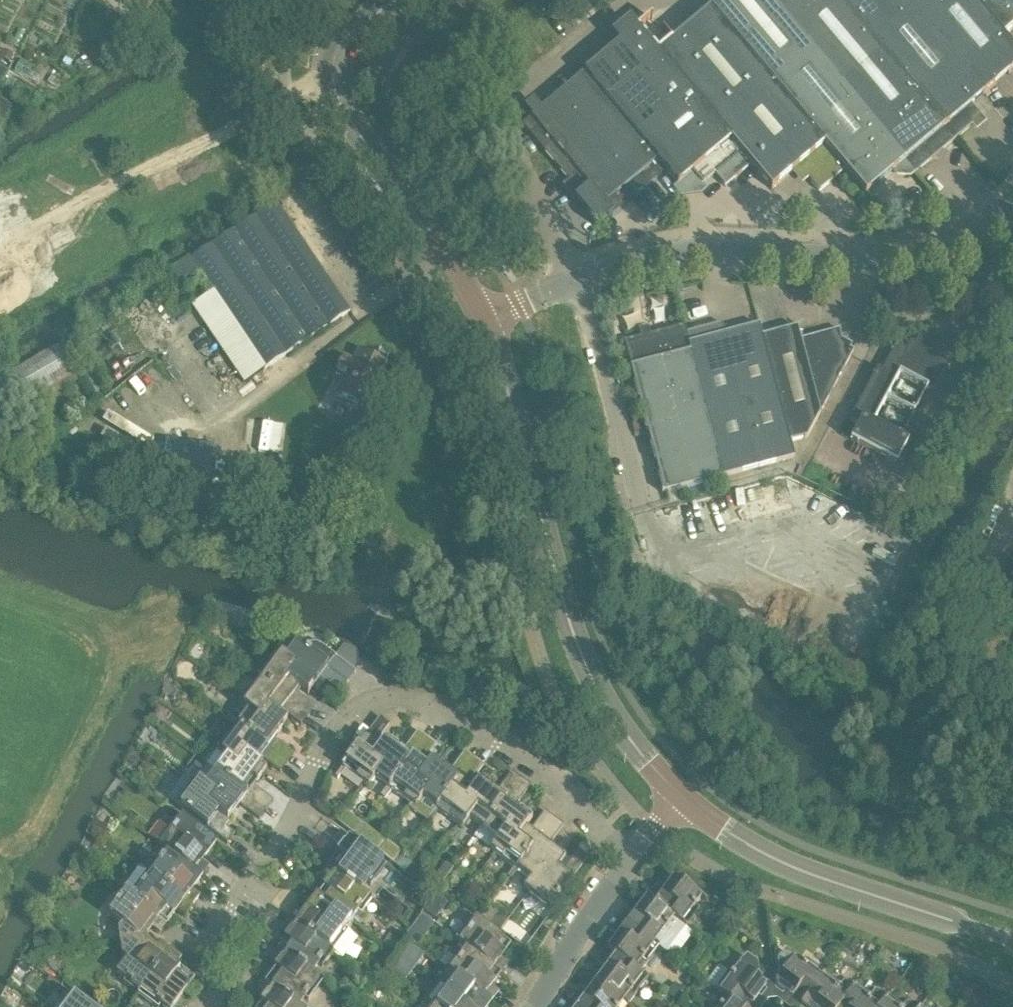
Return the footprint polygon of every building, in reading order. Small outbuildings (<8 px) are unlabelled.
[(711,9),(846,170),(866,194),(905,162),(906,161),(843,86),(770,0),(721,0),(711,9)] [(872,43),(836,0),(770,0),(843,86),(881,54),(872,43)] [(911,10),(903,0),(836,0),(872,43),(911,10)] [(911,10),(923,0),(903,0),(911,10)] [(1003,38),(971,0),(923,0),(911,10),(959,67),(984,96),(1012,72),(1012,49),(1003,38)] [(1003,38),(1012,30),(1012,0),(971,0),(1003,38)] [(820,191),(846,170),(711,9),(658,53),(670,67),(730,139),(753,165),(752,166),(772,190),(799,168),(820,191)] [(972,106),(984,96),(959,67),(911,10),(872,43),(881,54),(954,141),(982,118),(972,106)] [(726,186),(752,166),(753,165),(730,139),(670,67),(658,53),(638,29),(523,126),(569,181),(563,186),(598,228),(604,223),(610,229),(663,184),(657,177),(666,170),(683,190),(698,188),(716,174),(726,186)] [(915,174),(954,141),(881,54),(843,86),(906,161),(905,162),(915,174)] [(277,202),(213,245),(191,260),(264,370),(351,312),(298,233),(277,202)] [(725,335),(722,324),(687,333),(725,478),(795,459),(791,443),(790,444),(758,326),(725,335)] [(725,478),(687,333),(685,326),(625,342),(665,493),(725,478)] [(790,444),(791,443),(808,439),(854,351),(843,345),(839,330),(801,340),(798,328),(763,337),(760,326),(758,326),(790,444)] [(931,343),(920,338),(912,354),(898,347),(883,373),(879,371),(851,423),(860,428),(852,442),(899,466),(910,444),(902,440),(929,390),(935,393),(945,373),(948,374),(962,347),(950,340),(947,346),(933,339),(931,343)] [(65,346),(2,383),(17,409),(81,373),(65,346)] [(336,374),(345,379),(338,394),(370,411),(381,391),(376,388),(387,366),(360,352),(354,363),(345,359),(336,374)] [(300,649),(288,640),(278,653),(289,662),(297,668),(289,679),(309,694),(313,689),(318,693),(326,683),(340,694),(354,676),(314,646),(302,646),(300,649)] [(308,695),(309,694),(289,679),(297,668),(289,662),(278,653),(260,676),(259,678),(278,693),(309,717),(316,708),(296,692),(299,688),(308,695)] [(251,677),(256,672),(251,668),(247,673),(251,677)] [(259,678),(260,676),(256,672),(251,677),(256,681),(259,678)] [(302,726),(309,717),(278,693),(259,678),(256,681),(240,703),(259,718),(267,709),(286,724),(287,723),(278,715),(282,711),(302,726)] [(283,728),(286,724),(267,709),(259,718),(240,703),(239,704),(248,711),(239,723),(237,725),(288,763),(295,754),(275,739),(283,728)] [(231,724),(235,719),(230,716),(226,721),(231,724)] [(373,759),(388,739),(387,738),(380,747),(375,744),(390,725),(380,717),(335,777),(338,780),(345,770),(366,786),(368,787),(383,767),(373,759)] [(237,725),(239,723),(235,719),(231,724),(235,728),(237,725)] [(281,773),(288,763),(237,725),(235,728),(219,750),(239,765),(246,756),(266,771),(267,770),(257,762),(261,758),(281,773)] [(390,789),(427,738),(419,731),(404,751),(388,739),(373,759),(383,767),(368,787),(369,788),(376,778),(386,786),(390,789)] [(420,780),(434,760),(429,756),(437,745),(427,738),(390,789),(391,790),(410,804),(415,808),(430,788),(420,780)] [(209,763),(205,768),(210,771),(215,775),(216,772),(251,797),(268,810),(274,801),(254,787),(263,775),(266,771),(246,756),(239,765),(219,750),(209,763)] [(410,804),(408,808),(426,821),(428,817),(427,816),(430,812),(434,807),(436,809),(474,759),(465,751),(461,757),(450,771),(434,760),(420,780),(430,788),(415,808),(410,804)] [(466,801),(481,781),(480,780),(473,788),(469,785),(483,766),(474,759),(436,809),(439,811),(457,825),(462,828),(476,808),(466,801)] [(197,779),(196,780),(216,795),(209,805),(228,820),(232,815),(240,805),(260,820),(268,810),(251,797),(216,772),(215,775),(210,771),(205,768),(197,779)] [(476,808),(462,828),(463,829),(470,820),(481,828),(477,832),(483,836),(486,832),(484,830),(522,779),(513,772),(497,792),(486,784),(481,781),(466,801),(476,808)] [(183,777),(167,798),(227,845),(235,834),(214,819),(218,814),(227,821),(228,820),(209,805),(216,795),(196,780),(193,784),(183,777)] [(522,779),(484,830),(486,832),(498,841),(507,830),(518,839),(533,819),(516,806),(531,787),(522,779)] [(391,790),(390,789),(386,786),(383,791),(388,795),(391,790)] [(385,799),(388,795),(383,791),(380,796),(385,799)] [(439,811),(436,809),(434,807),(430,812),(435,816),(439,811)] [(355,834),(363,823),(343,808),(335,820),(355,834)] [(516,869),(555,818),(546,812),(531,832),(527,829),(533,820),(533,819),(518,839),(507,830),(498,841),(491,850),(496,854),(514,867),(516,869)] [(161,846),(203,877),(210,867),(203,861),(217,842),(183,817),(177,826),(173,823),(158,843),(161,846)] [(551,877),(566,857),(550,845),(564,826),(555,818),(516,869),(519,871),(530,880),(524,889),(525,889),(540,869),(551,877)] [(95,821),(88,833),(96,839),(98,836),(104,840),(107,835),(104,832),(106,829),(95,821)] [(327,867),(372,901),(373,900),(362,892),(367,884),(371,887),(386,866),(342,832),(333,844),(340,849),(327,867)] [(474,837),(479,841),(483,836),(477,832),(474,837)] [(158,859),(149,872),(166,885),(193,906),(200,896),(196,892),(193,890),(203,877),(161,846),(154,856),(158,859)] [(540,869),(525,889),(550,908),(588,857),(579,851),(571,861),(566,857),(551,877),(540,869)] [(405,871),(412,862),(403,856),(397,865),(405,871)] [(124,888),(123,890),(158,916),(168,923),(177,911),(185,917),(193,906),(166,885),(148,872),(140,866),(124,888)] [(361,915),(372,901),(327,867),(319,877),(327,883),(318,895),(340,912),(352,921),(358,913),(361,915)] [(519,871),(516,869),(514,867),(510,872),(515,875),(519,871)] [(426,873),(418,882),(431,892),(439,883),(426,873)] [(686,928),(701,908),(696,905),(701,898),(675,878),(655,905),(686,928)] [(118,931),(120,943),(147,939),(147,936),(152,928),(159,934),(168,923),(158,916),(123,890),(113,903),(116,906),(109,915),(122,925),(118,931)] [(352,921),(340,912),(318,895),(304,914),(296,908),(288,919),(333,953),(334,952),(341,958),(357,938),(345,929),(352,921)] [(635,930),(659,948),(667,953),(686,928),(655,905),(647,899),(634,916),(628,924),(635,930)] [(497,911),(489,921),(500,930),(508,919),(497,911)] [(474,917),(456,940),(474,954),(501,974),(509,963),(502,957),(512,945),(474,917)] [(322,967),(333,953),(288,919),(281,930),(288,935),(279,947),(324,981),(325,981),(314,972),(319,964),(322,967)] [(608,950),(647,980),(648,979),(635,969),(641,961),(646,965),(659,948),(635,930),(628,924),(621,933),(608,950)] [(47,935),(33,938),(35,950),(49,948),(47,935)] [(383,944),(392,951),(399,942),(390,935),(383,944)] [(146,985),(172,950),(162,942),(156,949),(147,943),(147,939),(120,943),(121,955),(127,960),(118,973),(126,980),(124,983),(139,995),(146,985)] [(854,951),(859,943),(851,939),(846,946),(854,951)] [(439,963),(447,969),(492,1002),(500,992),(492,986),(501,974),(474,954),(456,940),(456,941),(467,950),(461,957),(458,955),(455,959),(447,953),(439,963)] [(324,981),(279,947),(271,958),(279,964),(265,982),(298,1006),(300,1006),(305,999),(309,1002),(324,981)] [(139,995),(156,1006),(161,1006),(162,1006),(163,1006),(174,1006),(195,979),(177,965),(183,957),(172,950),(146,985),(139,995)] [(597,982),(623,1002),(630,994),(634,997),(647,980),(608,950),(608,951),(616,957),(609,965),(597,982)] [(800,1005),(801,1006),(824,975),(806,962),(803,966),(785,953),(777,964),(778,975),(777,976),(780,978),(774,986),(792,999),(798,991),(806,997),(800,1005)] [(406,963),(397,956),(388,968),(397,975),(406,963)] [(714,991),(715,990),(738,1006),(744,999),(753,1005),(766,987),(758,981),(760,978),(759,977),(758,967),(746,958),(732,977),(727,973),(719,967),(706,984),(714,991)] [(492,1002),(447,969),(458,978),(452,985),(448,983),(433,1003),(438,1006),(489,1006),(492,1002)] [(801,1006),(803,1006),(839,1006),(846,998),(852,990),(844,984),(841,988),(824,975),(801,1006)] [(265,982),(257,993),(265,999),(259,1006),(298,1006),(265,982)] [(623,1002),(597,982),(584,999),(578,1006),(620,1006),(623,1002)] [(684,988),(675,982),(668,993),(676,999),(684,988)] [(888,998),(887,997),(879,990),(874,990),(871,995),(857,985),(856,987),(855,986),(852,990),(846,998),(839,1006),(881,1006),(888,998)] [(65,1006),(89,1006),(74,996),(65,989),(62,992),(71,999),(65,1006)] [(715,990),(714,991),(727,1000),(722,1006),(738,1006),(715,990)] [(888,998),(881,1006),(903,1006),(890,997),(889,999),(888,998)]
